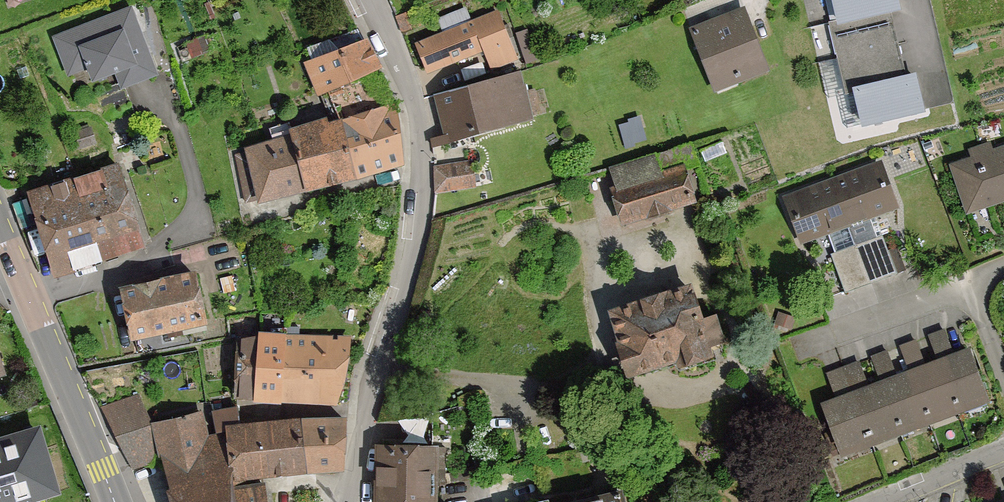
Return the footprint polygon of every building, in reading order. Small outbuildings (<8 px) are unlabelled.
[(926,112),(918,76),(904,79),(889,14),(903,11),(900,0),(823,0),(853,129),(926,112)] [(715,97),(770,76),(745,11),(690,32),(715,97)] [(154,79),(128,12),(49,42),(64,80),(81,74),(86,86),(110,77),(116,93),(154,79)] [(519,68),(498,14),(416,46),(428,75),(483,53),(492,78),(519,68)] [(316,98),(376,72),(363,41),(303,66),(316,98)] [(446,148),(532,126),(519,76),(433,98),(446,148)] [(337,122),(354,181),(401,167),(396,105),(337,122)] [(302,196),(354,181),(337,122),(285,137),(302,196)] [(256,209),(302,196),(285,137),(239,150),(256,209)] [(1003,205),(1003,150),(952,166),(968,216),(1003,205)] [(800,248),(899,209),(881,162),(782,200),(800,248)] [(143,246),(119,170),(21,200),(45,276),(143,246)] [(613,230),(695,205),(686,173),(603,197),(613,230)] [(125,346),(206,329),(196,280),(115,296),(125,346)] [(608,316),(629,380),(674,365),(678,377),(713,365),(709,354),(723,349),(713,317),(699,321),(688,290),(608,316)] [(249,337),(247,405),(338,408),(350,340),(249,337)] [(844,461),(988,406),(966,347),(821,403),(844,461)] [(149,426),(143,398),(102,406),(130,467),(156,461),(165,501),(261,501),(259,483),(219,488),(209,413),(149,426)] [(338,420),(297,423),(300,477),(333,475),(338,420)] [(0,434),(0,501),(59,484),(41,423),(0,434)] [(260,480),(300,477),(297,423),(255,425),(260,480)] [(260,480),(255,425),(219,429),(224,483),(260,480)] [(436,452),(375,449),(372,501),(434,501),(436,452)]
